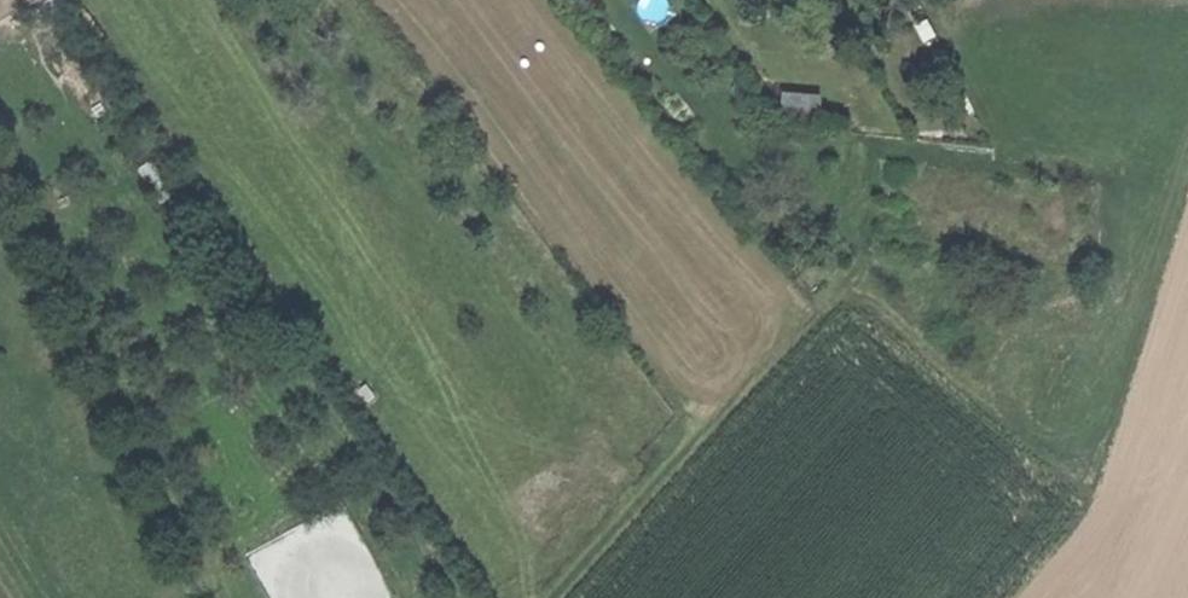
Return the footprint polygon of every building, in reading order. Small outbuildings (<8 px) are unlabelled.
[(788,98),(786,116),(810,118),(812,100),(788,98)] [(823,101),(812,100),(810,118),(822,119),(823,101)]
